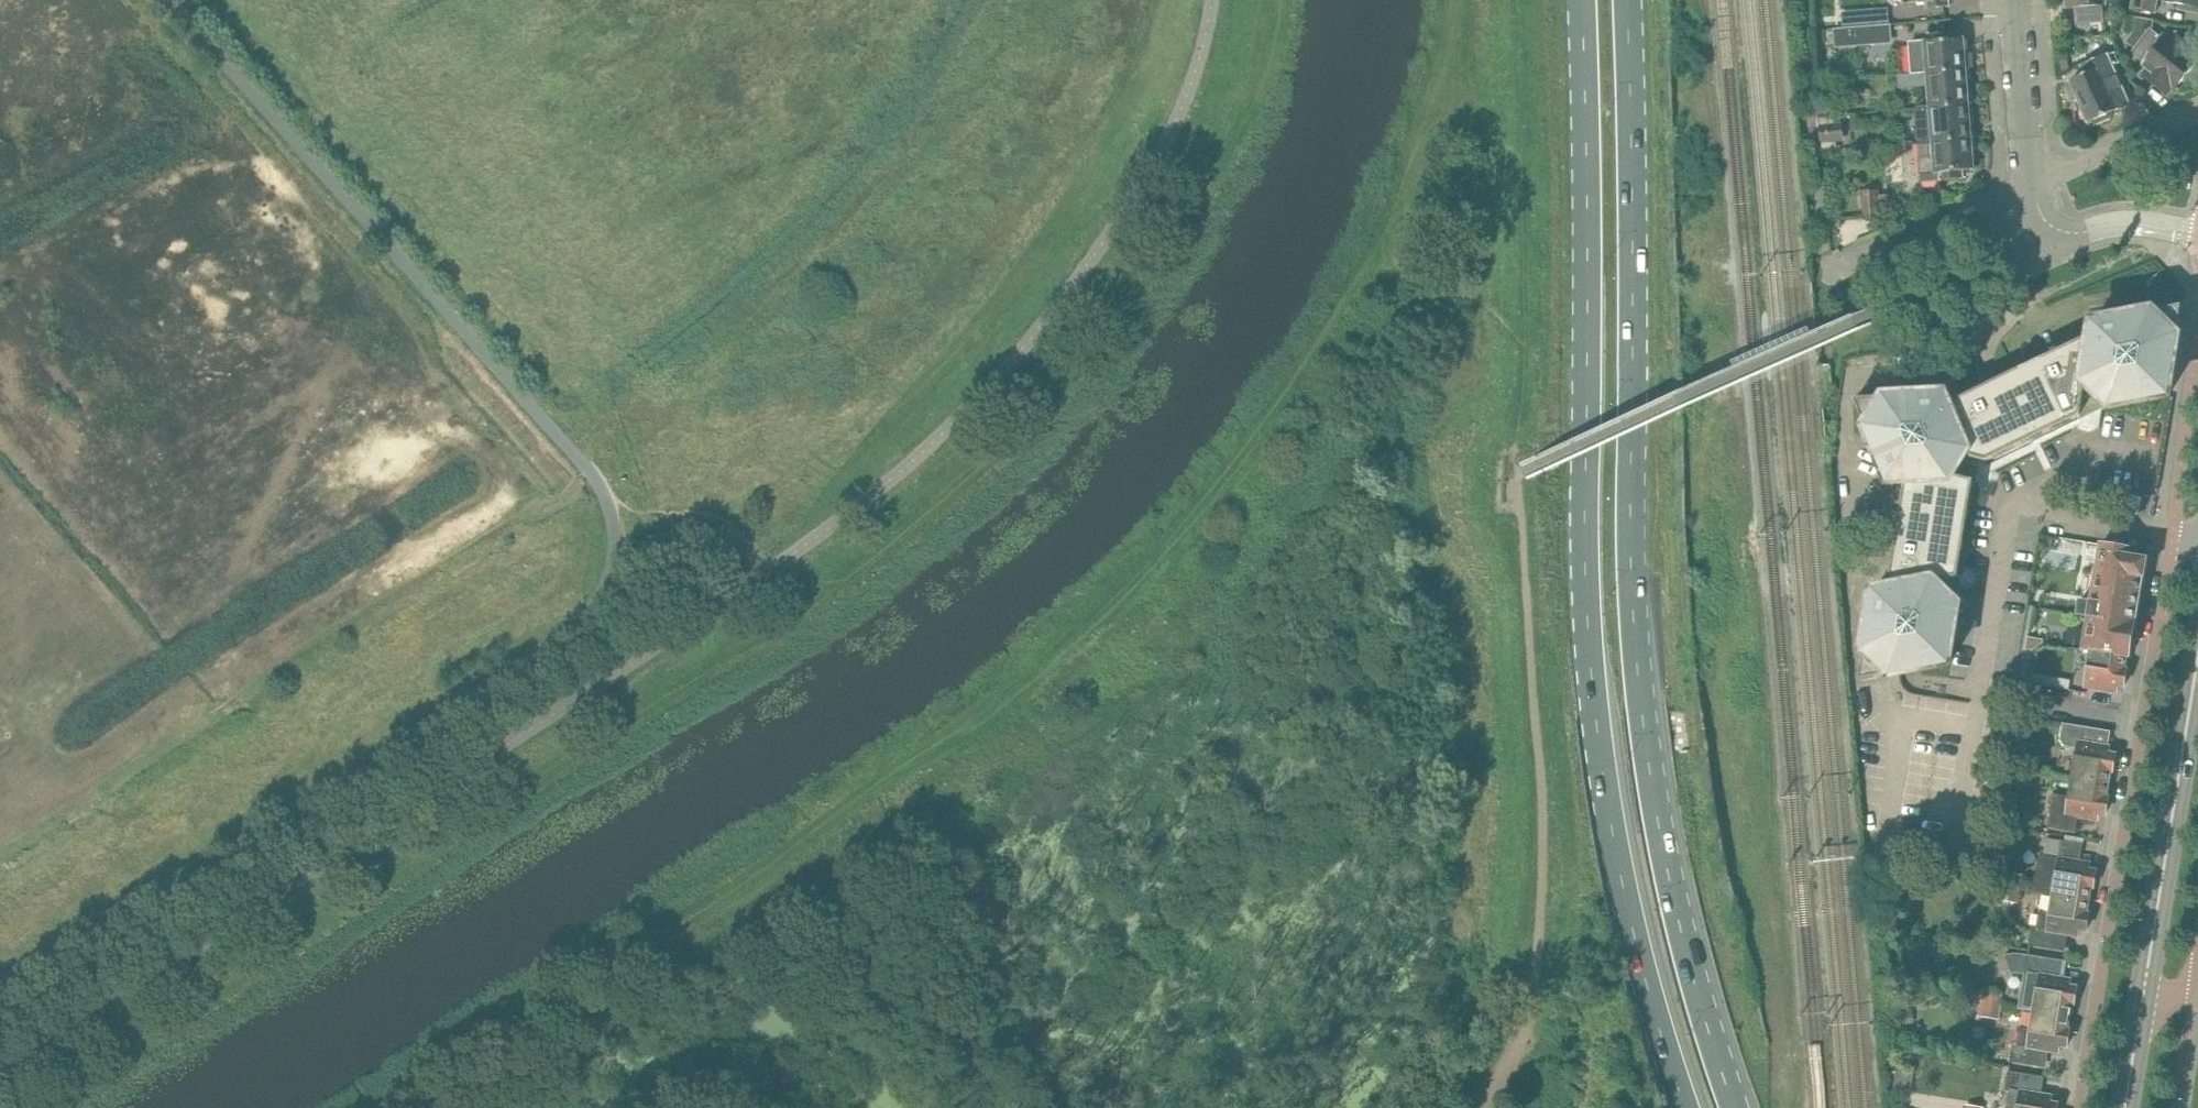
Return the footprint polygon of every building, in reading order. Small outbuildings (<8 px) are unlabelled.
[(2068,8),(2075,7),(2077,22),(2103,20),(2101,5),(2104,5),(2104,0),(2068,0),(2068,8)] [(2131,7),(2154,11),(2155,0),(2132,0),(2131,7)] [(2162,1),(2186,5),(2185,10),(2197,12),(2197,0),(2162,0),(2162,1)] [(1886,9),(1872,10),(1873,26),(1888,25),(1886,9)] [(2126,29),(2135,31),(2128,40),(2137,48),(2134,51),(2145,60),(2143,63),(2147,66),(2140,75),(2150,82),(2166,95),(2172,87),(2175,90),(2197,62),(2193,59),(2197,53),(2197,52),(2176,34),(2170,42),(2164,37),(2161,40),(2150,31),(2152,19),(2128,15),(2126,29)] [(1873,26),(1848,28),(1849,44),(1889,41),(1888,25),(1873,26)] [(1952,40),(1951,32),(1929,34),(1930,43),(1911,44),(1914,74),(1898,76),(1969,70),(1968,51),(1964,51),(1963,39),(1952,40)] [(2074,100),(2079,101),(2089,123),(2093,121),(2094,126),(2111,118),(2109,114),(2129,106),(2107,56),(2108,55),(2104,44),(2096,41),(2089,44),(2086,52),(2090,61),(2081,65),(2086,75),(2071,82),(2072,85),(2069,89),(2074,100)] [(1931,108),(1972,105),(1969,70),(1898,76),(1899,87),(1929,84),(1931,108)] [(1972,105),(1931,108),(1916,109),(1919,144),(1975,139),(1972,105)] [(1835,116),(1819,117),(1822,152),(1838,151),(1835,116)] [(1975,139),(1919,144),(1922,181),(1963,178),(1962,171),(1973,170),(1973,157),(1977,157),(1975,139)] [(1865,217),(1879,215),(1880,215),(1878,190),(1862,192),(1865,217)] [(1900,244),(1892,248),(1895,255),(1903,252),(1900,244)] [(2103,403),(2108,408),(2169,396),(2178,335),(2177,334),(2182,306),(2154,312),(2152,310),(2092,322),(2090,337),(1950,405),(1945,393),(1883,396),(1883,398),(1854,399),(1865,426),(1864,427),(1888,484),(1906,483),(1889,588),(1873,591),(1863,652),(1864,653),(1860,681),(1888,676),(1889,678),(1949,665),(1959,604),(1954,599),(1957,577),(1958,577),(1973,481),(1972,481),(1975,458),(1986,461),(2080,415),(2080,414),(2103,403)] [(1967,366),(1960,370),(1964,378),(1971,374),(1967,366)] [(2045,535),(2044,542),(2053,544),(2054,537),(2045,535)] [(2078,614),(2090,616),(2084,650),(2091,651),(2085,687),(2116,692),(2117,685),(2123,686),(2126,669),(2124,668),(2126,656),(2129,657),(2143,578),(2144,578),(2147,559),(2131,556),(2131,549),(2101,544),(2091,602),(2080,601),(2078,614)] [(2063,723),(2060,740),(2064,746),(2078,748),(2073,778),(2108,783),(2110,771),(2112,771),(2115,754),(2108,752),(2109,746),(2089,743),(2091,729),(2110,732),(2111,731),(2090,727),(2063,723)] [(2022,769),(2038,772),(2040,758),(2024,756),(2022,769)] [(2036,785),(2038,772),(2022,769),(2019,783),(2036,785)] [(2054,795),(2049,828),(2076,832),(2079,816),(2097,819),(2098,813),(2105,814),(2108,796),(2106,796),(2108,783),(2073,778),(2070,797),(2054,795)] [(2003,789),(2000,807),(2014,809),(2017,792),(2003,789)] [(2040,854),(2034,890),(2054,894),(2089,900),(2091,887),(2093,888),(2096,870),(2088,869),(2089,862),(2080,861),(2067,859),(2070,842),(2061,841),(2047,838),(2044,855),(2040,854)] [(2003,884),(2019,887),(2021,874),(2005,871),(2003,884)] [(2019,887),(2003,884),(2000,898),(2017,901),(2019,887)] [(2032,926),(2029,944),(2044,947),(2046,930),(2077,936),(2078,929),(2086,930),(2088,913),(2087,912),(2089,900),(2054,894),(2051,913),(2039,911),(2037,927),(2032,926)] [(2012,955),(2004,955),(2011,973),(2025,973),(2018,1007),(2035,1010),(2069,1017),(2071,1004),(2073,1004),(2076,987),(2069,985),(2070,979),(2064,978),(2060,977),(2063,961),(2028,955),(2020,955),(2012,955)] [(1969,988),(1968,998),(1983,1001),(2000,1004),(2002,991),(1986,988),(1985,991),(1969,988)] [(1968,998),(1967,1004),(1983,1006),(1981,1016),(1997,1018),(2000,1004),(1983,1001),(1968,998)] [(2013,1043),(2010,1061),(2025,1063),(2027,1047),(2058,1052),(2059,1045),(2066,1047),(2069,1029),(2067,1029),(2069,1017),(2035,1010),(2031,1030),(2020,1028),(2018,1044),(2013,1043)] [(2007,1107),(2056,1107),(2057,1103),(2050,1102),(2051,1095),(2042,1094),(2020,1090),(2023,1074),(2008,1071),(2005,1089),(2010,1090),(2007,1106),(2007,1107)]
